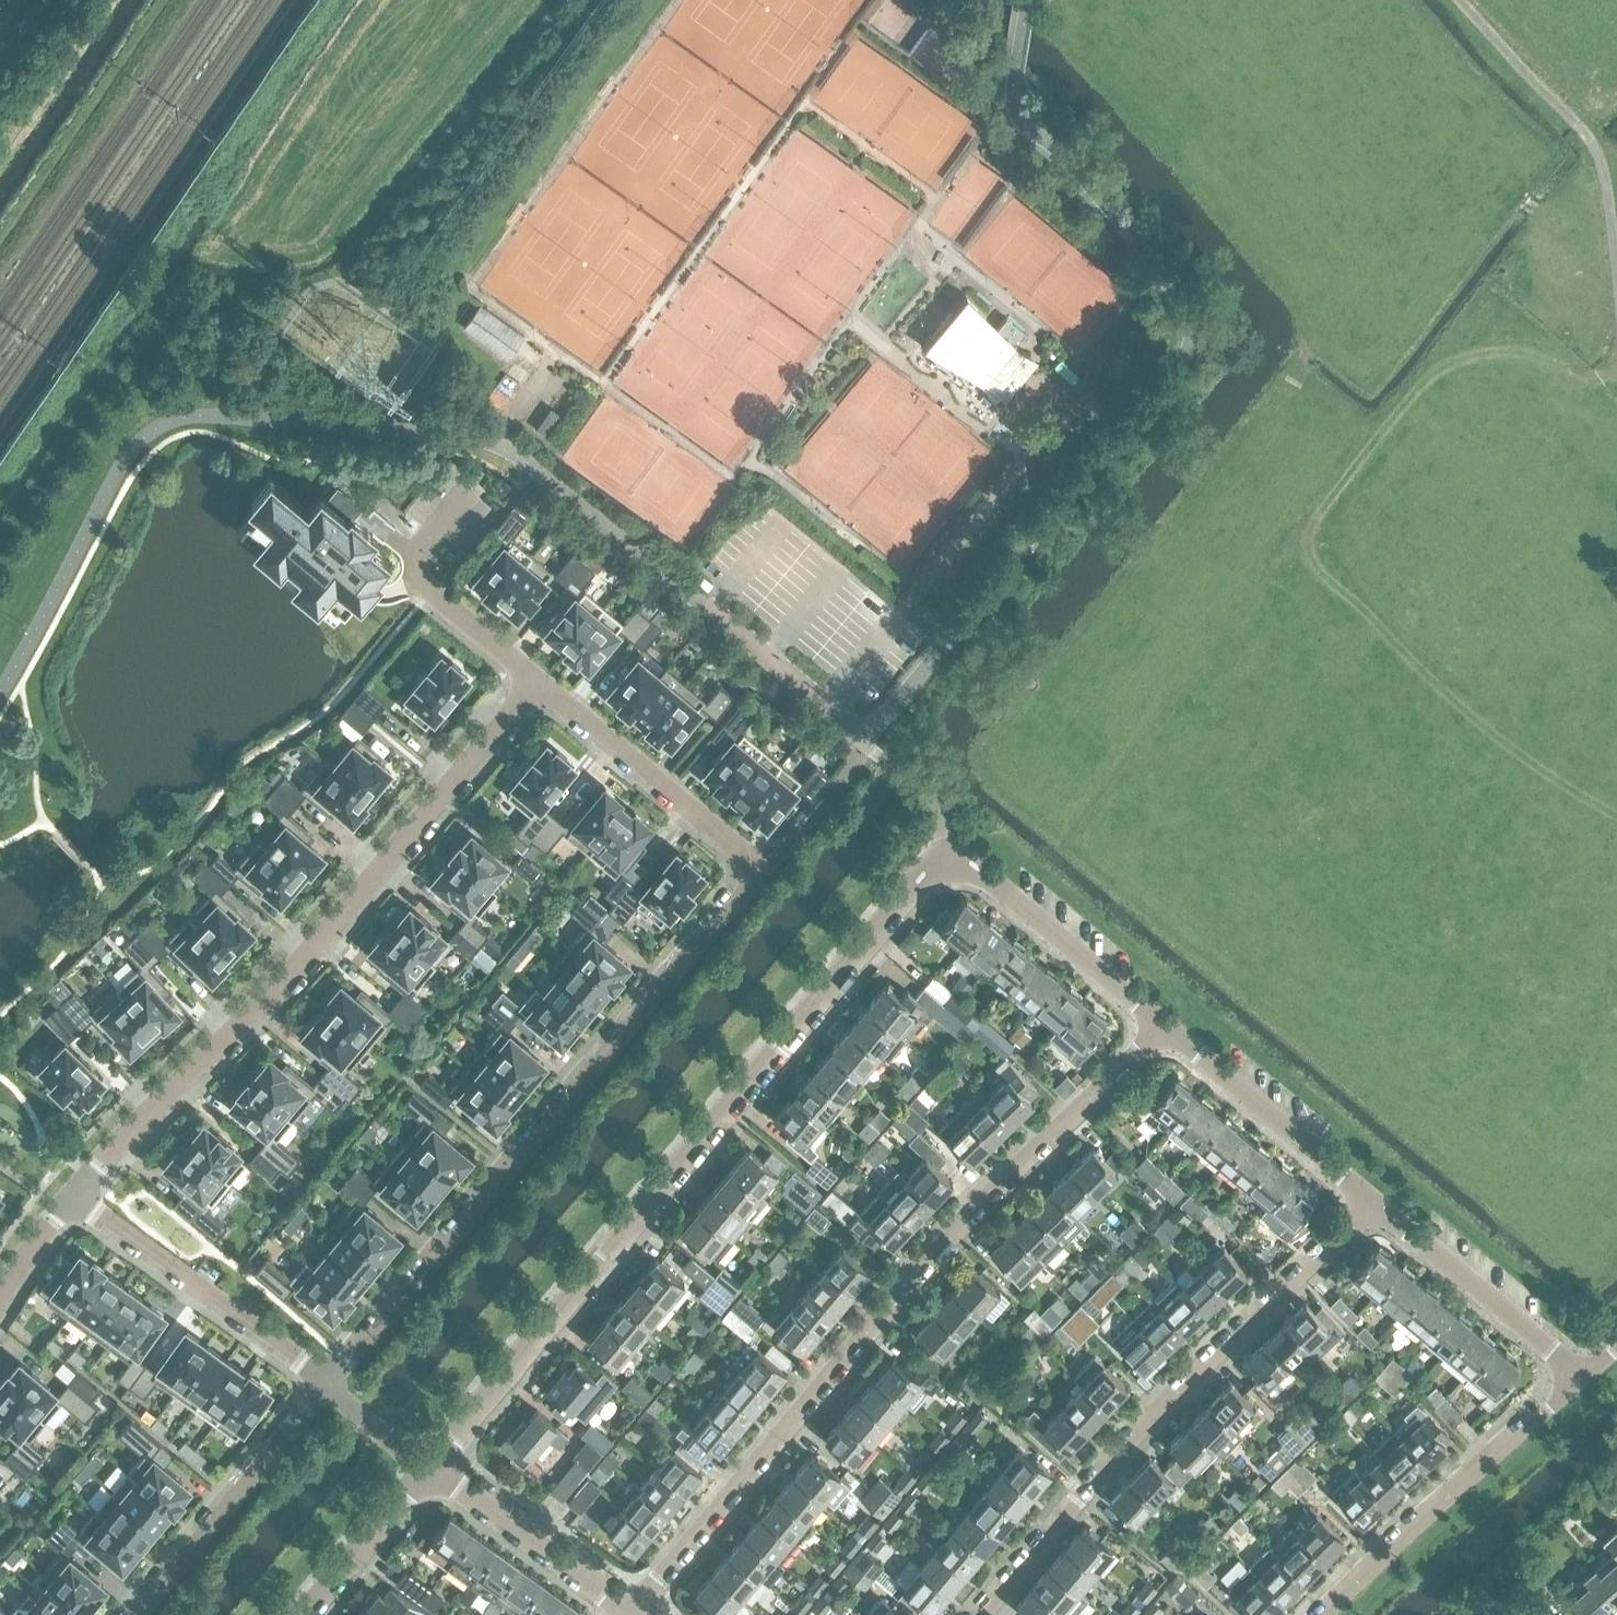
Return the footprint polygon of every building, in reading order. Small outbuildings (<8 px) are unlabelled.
[(967,295),(924,347),(983,385),(994,401),(1001,396),(1006,400),(1039,360),(1020,351),(1012,343),(1017,337),(1020,340),(1026,332),(1006,316),(997,326),(967,295)] [(507,356),(522,336),(479,305),(464,326),(507,356)] [(359,308),(339,336),(367,356),(387,329),(359,308)] [(508,373),(524,384),(531,373),(515,362),(508,373)] [(255,502),(246,514),(266,531),(256,542),(279,561),(286,552),(304,567),(294,579),(316,597),(323,589),(343,606),(355,592),(359,595),(378,573),(374,570),(385,555),(365,539),(372,530),(351,512),(358,504),(338,487),(328,499),(320,493),(307,508),(270,477),(251,499),(255,502)] [(511,486),(505,481),(499,487),(506,493),(511,486)] [(525,520),(511,508),(493,530),(509,544),(506,547),(504,545),(494,557),(493,556),(484,567),(485,568),(475,580),(486,589),(484,591),(495,601),(495,600),(533,555),(512,536),(525,520)] [(565,583),(584,561),(573,552),(554,574),(565,583)] [(533,555),(495,600),(513,615),(515,613),(517,615),(528,603),(529,603),(536,594),(535,593),(546,581),(544,579),(552,570),(533,555)] [(584,561),(565,583),(576,592),(595,570),(584,561)] [(547,635),(565,650),(603,605),(585,589),(577,598),(575,597),(565,609),(564,608),(556,618),(557,619),(546,631),(549,633),(547,635)] [(603,605),(565,650),(564,650),(575,660),(578,657),(588,666),(598,655),(599,655),(608,645),(607,644),(617,632),(615,630),(618,627),(631,638),(649,616),(636,605),(623,621),(603,605)] [(651,617),(632,639),(643,648),(662,627),(651,617)] [(695,632),(689,640),(700,649),(704,653),(711,645),(695,632)] [(429,670),(426,668),(415,680),(418,682),(407,695),(408,696),(401,705),(425,725),(433,716),(434,717),(467,677),(466,675),(467,673),(450,659),(449,661),(441,655),(429,670)] [(630,710),(659,676),(638,658),(628,670),(627,669),(618,680),(619,681),(609,692),(620,701),(618,704),(629,713),(631,710),(630,710)] [(631,710),(648,725),(685,682),(666,666),(658,675),(660,676),(631,710)] [(685,682),(648,725),(646,728),(657,737),(659,734),(670,743),(680,732),(681,733),(690,722),(689,721),(699,709),(697,708),(700,704),(716,718),(734,696),(720,684),(706,700),(685,682)] [(364,684),(352,699),(374,717),(386,702),(364,684)] [(352,699),(340,713),(362,731),(374,717),(352,699)] [(741,701),(723,723),(739,737),(736,740),(734,739),(724,750),(723,749),(714,760),(715,761),(705,773),(716,782),(714,784),(725,794),(727,791),(763,748),(742,730),(755,713),(741,701)] [(811,729),(800,720),(793,727),(804,736),(811,729)] [(335,765),(334,766),(368,795),(390,770),(376,759),(380,754),(359,736),(335,765)] [(514,784),(507,793),(530,813),(515,831),(527,842),(531,838),(552,812),(542,803),(573,765),(571,764),(573,762),(556,748),(554,750),(547,743),(535,759),(532,756),(521,769),(524,771),(513,784),(514,784)] [(727,791),(744,806),(781,762),(763,748),(727,791)] [(284,775),(275,786),(296,804),(305,794),(329,814),(336,806),(352,820),(364,805),(362,803),(368,795),(334,766),(335,765),(326,758),(300,788),(284,775)] [(816,764),(802,781),(781,762),(744,806),(742,808),(753,817),(755,815),(766,824),(776,812),(777,813),(786,802),(785,801),(795,790),(793,788),(796,785),(812,798),(830,776),(816,764)] [(275,786),(263,799),(280,813),(275,818),(284,826),(268,845),(266,847),(301,876),(307,867),(310,870),(322,854),(306,841),(312,833),(288,813),(296,804),(275,786)] [(552,812),(531,838),(532,839),(540,846),(546,851),(563,831),(589,853),(597,844),(625,809),(617,802),(619,800),(605,787),(591,803),(584,797),(563,821),(552,812)] [(625,809),(597,844),(626,868),(643,847),(636,841),(649,825),(634,813),(632,815),(625,809)] [(460,843),(451,854),(453,856),(454,855),(488,884),(489,883),(506,863),(494,853),(495,852),(484,843),(483,844),(471,834),(462,845),(460,843)] [(215,851),(206,861),(229,883),(238,873),(263,894),(267,889),(280,900),(294,884),(301,876),(266,847),(268,845),(259,838),(234,867),(215,851)] [(521,851),(512,862),(533,880),(543,870),(521,851)] [(614,901),(608,908),(622,920),(637,903),(660,923),(668,914),(669,914),(679,902),(682,904),(692,891),(690,889),(702,874),(695,868),(697,866),(680,852),(678,854),(676,852),(645,889),(632,879),(614,901)] [(446,863),(433,879),(446,891),(442,896),(466,916),(457,927),(479,945),(489,934),(473,920),(498,890),(489,883),(488,884),(487,884),(453,856),(447,863),(446,863)] [(212,891),(189,915),(230,954),(237,946),(238,946),(252,931),(239,918),(244,914),(221,892),(229,883),(206,861),(194,874),(212,891)] [(622,871),(604,893),(614,901),(632,879),(622,871)] [(963,946),(986,919),(963,899),(952,912),(944,907),(922,933),(930,940),(943,930),(963,946)] [(604,943),(590,932),(601,918),(579,900),(570,911),(586,925),(567,948),(610,984),(613,986),(621,976),(619,973),(628,963),(617,955),(618,953),(605,942),(604,943)] [(406,908),(389,927),(391,929),(435,966),(454,942),(470,956),(479,945),(457,927),(448,939),(444,936),(432,926),(433,924),(423,917),(422,918),(410,908),(408,910),(406,908)] [(149,919),(135,933),(158,957),(167,949),(190,970),(197,963),(212,977),(225,964),(223,961),(230,954),(189,915),(167,938),(149,919)] [(986,919),(963,946),(956,955),(980,975),(986,968),(1010,939),(986,919)] [(383,934),(371,949),(387,962),(380,970),(405,990),(396,1000),(418,1019),(427,1007),(411,994),(435,966),(391,929),(386,936),(383,934)] [(531,930),(522,941),(530,947),(539,937),(531,930)] [(140,965),(116,987),(153,1029),(161,1022),(163,1025),(178,1012),(164,996),(171,990),(150,966),(158,957),(135,933),(123,946),(140,965)] [(905,933),(896,943),(907,952),(916,942),(905,933)] [(1010,939),(986,968),(1000,979),(995,985),(1005,993),(1010,988),(1034,959),(1010,939)] [(530,947),(522,941),(513,952),(521,958),(530,947)] [(604,991),(610,984),(567,948),(551,967),(560,974),(596,1003),(605,992),(604,991)] [(1057,978),(1034,959),(1010,988),(1033,1007),(1057,978)] [(594,1003),(560,974),(544,993),(578,1022),(579,1022),(580,1023),(589,1011),(588,1010),(594,1003)] [(1057,978),(1033,1007),(1056,1026),(1080,998),(1057,978)] [(331,1001),(324,1009),(367,1046),(392,1016),(409,1029),(418,1019),(396,1000),(387,1011),(363,990),(357,998),(341,984),(328,999),(331,1001)] [(886,984),(867,1007),(905,1039),(906,1038),(922,1019),(926,1021),(933,1013),(964,1040),(973,1029),(964,1021),(954,1013),(944,1004),(927,989),(924,987),(915,998),(907,991),(900,996),(886,984)] [(73,990),(57,1004),(80,1029),(92,1018),(113,1042),(118,1038),(130,1051),(146,1037),(145,1036),(153,1029),(116,987),(91,1009),(73,990)] [(502,992),(493,1003),(515,1021),(524,1010),(502,992)] [(578,1022),(544,993),(527,1013),(561,1042),(562,1041),(563,1042),(573,1031),(571,1030),(578,1022)] [(953,994),(944,1004),(954,1013),(963,1002),(953,994)] [(1080,998),(1056,1026),(1049,1035),(1057,1042),(1055,1045),(1076,1062),(1102,1039),(1094,1031),(1105,1019),(1080,998)] [(963,1002),(954,1013),(964,1021),(973,1029),(982,1019),(963,1002)] [(500,1027),(482,1048),(491,1056),(492,1055),(526,1084),(534,1075),(535,1076),(544,1065),(543,1064),(544,1063),(506,1031),(515,1021),(493,1003),(484,1014),(500,1027)] [(57,1004),(45,1015),(68,1040),(80,1029),(57,1004)] [(867,1007),(849,1028),(883,1056),(888,1060),(905,1039),(867,1007)] [(317,1017),(303,1034),(317,1045),(313,1050),(329,1064),(320,1075),(346,1096),(350,1100),(362,1085),(346,1071),(367,1046),(324,1009),(317,1017)] [(982,1019),(973,1029),(994,1047),(1003,1037),(982,1019)] [(454,1023),(445,1034),(452,1040),(461,1029),(454,1023)] [(849,1028),(830,1051),(864,1079),(883,1056),(849,1028)] [(1003,1037),(994,1047),(1004,1056),(1013,1045),(1003,1037)] [(65,1043),(41,1068),(53,1079),(51,1082),(63,1093),(65,1091),(79,1104),(86,1097),(88,1099),(103,1083),(101,1081),(103,1080),(89,1066),(90,1065),(89,1063),(87,1065),(80,1057),(81,1056),(79,1054),(78,1056),(65,1043)] [(956,1049),(948,1058),(960,1070),(969,1061),(956,1049)] [(830,1051),(812,1073),(846,1101),(864,1079),(830,1051)] [(526,1084),(492,1055),(476,1074),(510,1103),(517,1095),(518,1096),(528,1084),(527,1084),(526,1084)] [(256,1074),(250,1082),(293,1118),(314,1093),(334,1110),(346,1096),(320,1075),(312,1084),(288,1064),(283,1069),(270,1057),(256,1074)] [(1008,1077),(988,1096),(1012,1121),(1034,1101),(1030,1097),(1038,1090),(1006,1057),(997,1066),(1008,1077)] [(960,1070),(948,1058),(941,1066),(953,1077),(960,1070)] [(1047,1074),(1062,1087),(1071,1077),(1056,1064),(1047,1074)] [(917,1065),(906,1078),(917,1087),(927,1074),(917,1065)] [(495,1126),(506,1114),(503,1111),(510,1103),(476,1075),(477,1073),(468,1066),(449,1089),(428,1072),(419,1083),(445,1104),(455,1092),(495,1126)] [(812,1073),(793,1095),(824,1121),(827,1123),(846,1101),(812,1073)] [(1169,1133),(1199,1097),(1175,1077),(1164,1090),(1157,1084),(1134,1111),(1156,1129),(1159,1126),(1168,1134),(1169,1133)] [(917,1087),(906,1078),(897,1088),(907,1097),(917,1087)] [(241,1093),(232,1104),(243,1113),(242,1114),(253,1124),(254,1123),(266,1132),(267,1130),(271,1133),(258,1148),(280,1167),(288,1173),(301,1158),(276,1138),(293,1118),(250,1082),(247,1080),(238,1091),(241,1093)] [(980,1088),(960,1108),(967,1116),(992,1141),(1012,1121),(988,1096),(980,1088)] [(450,1175),(457,1167),(459,1169),(470,1157),(441,1133),(451,1121),(414,1089),(402,1104),(422,1121),(407,1139),(450,1175)] [(908,1102),(921,1114),(929,1105),(916,1093),(908,1102)] [(793,1095),(774,1118),(788,1130),(784,1137),(811,1160),(818,1151),(808,1140),(824,1121),(793,1095)] [(1199,1097),(1169,1133),(1191,1152),(1197,1144),(1221,1116),(1199,1097)] [(921,1114),(908,1102),(898,1113),(917,1130),(927,1119),(921,1114)] [(867,1120),(879,1129),(890,1117),(879,1107),(867,1120)] [(960,1108),(938,1129),(946,1137),(970,1162),(992,1141),(967,1116),(960,1108)] [(1245,1136),(1221,1116),(1197,1144),(1221,1165),(1245,1136)] [(879,1129),(867,1120),(857,1131),(868,1141),(879,1129)] [(184,1143),(186,1145),(230,1181),(246,1162),(237,1154),(239,1152),(226,1142),(227,1141),(218,1133),(217,1134),(204,1123),(203,1126),(200,1124),(184,1143)] [(370,1123),(361,1134),(368,1140),(377,1129),(370,1123)] [(925,1158),(906,1178),(932,1202),(952,1180),(937,1166),(945,1157),(918,1130),(908,1141),(925,1158)] [(1245,1136),(1221,1165),(1245,1185),(1269,1156),(1245,1136)] [(869,1146),(882,1158),(890,1148),(877,1137),(869,1146)] [(443,1183),(450,1175),(407,1139),(390,1159),(433,1195),(434,1196),(444,1184),(443,1183)] [(207,1208),(230,1181),(186,1145),(180,1152),(178,1150),(166,1165),(182,1178),(175,1185),(200,1206),(189,1218),(215,1239),(227,1225),(207,1208)] [(882,1158),(869,1146),(862,1154),(875,1165),(882,1158)] [(1093,1147),(1072,1168),(1097,1193),(1118,1172),(1093,1147)] [(258,1148),(249,1159),(271,1177),(280,1167),(258,1148)] [(749,1148),(732,1169),(760,1193),(785,1162),(772,1151),(764,1161),(749,1148)] [(1134,1164),(1153,1183),(1163,1174),(1145,1154),(1134,1164)] [(1293,1176),(1269,1156),(1245,1185),(1269,1205),(1293,1176)] [(807,1170),(826,1185),(835,1174),(816,1158),(807,1170)] [(357,1165),(348,1176),(370,1194),(378,1184),(416,1215),(417,1214),(418,1215),(427,1204),(426,1203),(433,1195),(390,1159),(373,1178),(357,1165)] [(1072,1168),(1052,1188),(1077,1213),(1097,1193),(1072,1168)] [(732,1169),(715,1190),(743,1213),(750,1219),(767,1199),(760,1193),(732,1169)] [(787,1183),(782,1190),(789,1196),(806,1210),(820,1192),(800,1175),(793,1169),(784,1180),(787,1183)] [(897,1170),(878,1191),(879,1192),(887,1199),(913,1223),(932,1202),(906,1178),(897,1170)] [(361,1205),(370,1194),(348,1176),(338,1187),(355,1201),(338,1221),(347,1228),(381,1257),(388,1248),(389,1249),(399,1238),(398,1237),(398,1236),(361,1205)] [(1317,1197),(1293,1176),(1269,1205),(1289,1222),(1278,1232),(1287,1239),(1311,1216),(1306,1209),(1317,1197)] [(1165,1196),(1176,1185),(1167,1177),(1156,1187),(1165,1196)] [(1183,1193),(1176,1185),(1165,1196),(1172,1203),(1183,1193)] [(831,1188),(821,1199),(849,1222),(858,1212),(831,1188)] [(1052,1188),(1031,1208),(1056,1233),(1077,1213),(1052,1188)] [(715,1190),(698,1210),(726,1233),(734,1240),(750,1219),(743,1213),(715,1190)] [(858,1212),(849,1222),(874,1246),(883,1236),(893,1245),(913,1223),(887,1199),(879,1192),(859,1213),(858,1212)] [(1207,1211),(1201,1206),(1189,1194),(1178,1204),(1196,1222),(1207,1211)] [(1214,1218),(1220,1212),(1208,1199),(1201,1206),(1207,1211),(1214,1218)] [(292,1215),(300,1222),(309,1211),(301,1205),(292,1215)] [(814,1205),(804,1217),(816,1226),(826,1214),(814,1205)] [(790,1207),(785,1214),(794,1222),(800,1215),(790,1207)] [(1031,1208),(1011,1228),(1044,1262),(1065,1242),(1056,1233),(1031,1208)] [(698,1210),(681,1231),(709,1254),(716,1260),(734,1240),(726,1233),(698,1210)] [(1220,1212),(1214,1218),(1226,1231),(1233,1225),(1220,1212)] [(794,1222),(785,1214),(780,1219),(790,1227),(794,1222)] [(1161,1221),(1173,1234),(1180,1226),(1168,1214),(1161,1221)] [(300,1222),(292,1215),(283,1226),(291,1232),(300,1222)] [(1135,1217),(1127,1225),(1140,1238),(1148,1230),(1135,1217)] [(1173,1234),(1161,1221),(1152,1230),(1164,1242),(1173,1234)] [(1140,1238),(1127,1225),(1119,1232),(1132,1246),(1140,1238)] [(1011,1228),(990,1249),(1005,1264),(1002,1267),(1020,1286),(1044,1262),(1011,1228)] [(347,1229),(331,1248),(365,1276),(371,1269),(373,1270),(382,1258),(381,1257),(347,1229)] [(1215,1238),(1195,1257),(1227,1291),(1249,1270),(1224,1245),(1223,1246),(1215,1238)] [(1376,1293),(1400,1264),(1376,1244),(1366,1257),(1359,1253),(1336,1279),(1344,1286),(1356,1276),(1376,1293)] [(757,1246),(751,1254),(762,1263),(768,1255),(757,1246)] [(843,1247),(826,1267),(853,1291),(870,1270),(843,1247)] [(331,1248),(315,1266),(349,1295),(355,1288),(356,1289),(366,1277),(365,1276),(331,1248)] [(778,1248),(772,1256),(782,1265),(788,1257),(778,1248)] [(62,1280),(47,1300),(69,1316),(102,1270),(104,1267),(93,1260),(91,1262),(80,1254),(72,1265),(71,1264),(61,1279),(62,1280)] [(762,1263),(751,1254),(746,1259),(758,1268),(762,1263)] [(1119,1263),(1132,1275),(1139,1267),(1127,1255),(1119,1263)] [(782,1265),(772,1256),(766,1263),(776,1271),(782,1265)] [(1086,1265),(1099,1278),(1107,1270),(1094,1257),(1086,1265)] [(1195,1257),(1174,1276),(1207,1310),(1227,1291),(1195,1257)] [(315,1266),(306,1258),(290,1278),(266,1258),(254,1272),(283,1297),(295,1284),(308,1295),(307,1296),(321,1308),(322,1307),(332,1315),(341,1305),(343,1307),(352,1297),(349,1295),(315,1266)] [(657,1259),(639,1280),(667,1303),(684,1282),(657,1259)] [(1132,1275),(1119,1263),(1111,1271),(1124,1283),(1132,1275)] [(1424,1284),(1400,1264),(1376,1293),(1400,1313),(1424,1284)] [(973,1266),(954,1289),(980,1312),(1000,1290),(973,1266)] [(724,1267),(716,1276),(736,1293),(744,1283),(724,1267)] [(826,1267),(809,1287),(837,1310),(853,1291),(826,1267)] [(102,1270),(69,1316),(89,1330),(122,1284),(122,1283),(110,1274),(109,1276),(102,1270)] [(716,1276),(708,1285),(728,1302),(736,1293),(716,1276)] [(1088,1288),(1076,1276),(1068,1285),(1080,1297),(1088,1288)] [(1174,1276),(1153,1296),(1161,1305),(1162,1305),(1186,1330),(1207,1310),(1174,1276)] [(667,1303),(639,1280),(622,1300),(650,1323),(667,1303)] [(122,1284),(89,1330),(109,1345),(142,1299),(143,1298),(130,1289),(130,1290),(122,1284)] [(1448,1305),(1424,1284),(1400,1313),(1424,1333),(1448,1305)] [(728,1302),(708,1285),(700,1295),(720,1312),(728,1302)] [(809,1287),(792,1307),(820,1330),(837,1310),(809,1287)] [(954,1289),(935,1310),(961,1333),(980,1312),(954,1289)] [(1329,1304),(1348,1322),(1357,1313),(1338,1294),(1329,1304)] [(1070,1307),(1057,1295),(1048,1304),(1061,1316),(1070,1307)] [(739,1296),(730,1307),(755,1328),(764,1317),(739,1296)] [(1088,1296),(1080,1305),(1092,1316),(1100,1308),(1088,1296)] [(1153,1296),(1133,1316),(1166,1350),(1186,1330),(1162,1305),(1161,1305),(1153,1296)] [(142,1299),(109,1345),(126,1357),(130,1360),(117,1377),(129,1385),(146,1362),(135,1354),(164,1315),(162,1314),(163,1313),(152,1304),(151,1306),(142,1299)] [(622,1300),(605,1320),(633,1343),(650,1323),(622,1300)] [(1306,1302),(1285,1322),(1309,1347),(1318,1357),(1347,1329),(1323,1304),(1315,1311),(1306,1302)] [(1080,1305),(1071,1314),(1089,1332),(1099,1323),(1092,1316),(1080,1305)] [(1472,1325),(1448,1305),(1424,1333),(1448,1353),(1472,1325)] [(755,1328),(730,1307),(722,1317),(747,1338),(755,1328)] [(820,1330),(792,1307),(775,1327),(803,1350),(820,1330)] [(1053,1324),(1034,1308),(1024,1318),(1030,1323),(1023,1330),(1036,1343),(1053,1324)] [(961,1333),(935,1310),(915,1333),(942,1356),(961,1333)] [(1071,1314),(1062,1324),(1073,1335),(1080,1342),(1089,1332),(1071,1314)] [(1133,1316),(1112,1336),(1120,1345),(1144,1370),(1166,1350),(1133,1316)] [(692,1323),(703,1333),(709,1326),(697,1317),(692,1323)] [(633,1343),(605,1320),(588,1341),(616,1364),(626,1352),(634,1359),(642,1350),(633,1343)] [(1285,1322),(1264,1342),(1288,1367),(1309,1347),(1285,1322)] [(703,1333),(692,1323),(687,1330),(698,1339),(703,1333)] [(1062,1324),(1054,1332),(1065,1343),(1073,1335),(1062,1324)] [(1377,1338),(1363,1325),(1356,1332),(1370,1346),(1377,1338)] [(1472,1325),(1448,1353),(1472,1373),(1496,1345),(1472,1325)] [(721,1346),(728,1339),(716,1328),(709,1336),(721,1346)] [(146,1362),(129,1385),(144,1396),(157,1379),(174,1392),(207,1346),(198,1340),(199,1339),(188,1330),(187,1331),(186,1331),(157,1370),(146,1362)] [(52,1337),(46,1344),(57,1353),(63,1346),(52,1337)] [(750,1340),(733,1361),(741,1368),(769,1391),(786,1371),(758,1347),(750,1340)] [(1264,1342),(1243,1362),(1266,1387),(1288,1367),(1264,1342)] [(207,1346),(174,1392),(195,1407),(228,1361),(222,1357),(220,1355),(221,1354),(208,1345),(207,1346)] [(1518,1364),(1496,1345),(1472,1373),(1491,1389),(1481,1400),(1489,1407),(1514,1384),(1508,1376),(1518,1364)] [(80,1364),(86,1357),(75,1348),(69,1355),(80,1364)] [(687,1356),(698,1365),(704,1358),(693,1349),(687,1356)] [(1095,1354),(1075,1376),(1077,1379),(1108,1408),(1129,1386),(1095,1354)] [(698,1365),(687,1356),(681,1363),(692,1372),(698,1365)] [(658,1364),(669,1373),(674,1367),(664,1357),(658,1364)] [(894,1357),(877,1377),(905,1401),(913,1408),(930,1388),(932,1389),(940,1380),(913,1357),(905,1366),(894,1357)] [(1391,1359),(1383,1369),(1394,1378),(1402,1367),(1391,1359)] [(228,1361),(195,1407),(214,1421),(247,1375),(240,1370),(241,1368),(228,1360),(228,1361)] [(669,1373),(658,1364),(654,1360),(648,1367),(663,1380),(669,1373)] [(1005,1372),(992,1361),(985,1369),(997,1380),(1005,1372)] [(0,1381),(0,1383),(45,1420),(61,1401),(86,1421),(98,1406),(90,1399),(68,1381),(56,1396),(52,1393),(54,1391),(42,1381),(43,1380),(32,1371),(31,1372),(20,1362),(11,1373),(8,1371),(0,1381)] [(569,1372),(566,1369),(548,1389),(572,1410),(592,1386),(604,1396),(610,1388),(599,1378),(596,1381),(576,1364),(569,1372)] [(1402,1367),(1394,1378),(1403,1385),(1412,1374),(1402,1367)] [(741,1368),(725,1387),(753,1410),(769,1391),(741,1368)] [(1394,1378),(1383,1369),(1376,1379),(1396,1395),(1403,1385),(1394,1378)] [(77,1370),(68,1381),(90,1399),(99,1389),(77,1370)] [(247,1375),(214,1421),(236,1437),(251,1416),(252,1417),(262,1403),(261,1402),(269,1391),(258,1383),(260,1380),(249,1372),(247,1375)] [(958,1383),(979,1401),(988,1390),(967,1372),(958,1383)] [(1341,1382),(1352,1394),(1361,1385),(1349,1373),(1341,1382)] [(643,1404),(651,1394),(652,1394),(631,1377),(622,1387),(643,1404)] [(905,1401),(877,1377),(861,1397),(889,1421),(905,1401)] [(1075,1392),(1063,1405),(1088,1429),(1108,1408),(1077,1379),(1069,1387),(1075,1392)] [(1211,1402),(1236,1427),(1246,1416),(1253,1422),(1262,1413),(1255,1407),(1257,1406),(1231,1381),(1211,1402)] [(1352,1394),(1341,1382),(1333,1389),(1345,1401),(1352,1394)] [(5,1424),(6,1423),(19,1433),(20,1431),(24,1434),(13,1447),(35,1465),(46,1452),(29,1439),(45,1420),(0,1383),(0,1419),(5,1424)] [(725,1387),(709,1407),(736,1430),(753,1410),(725,1387)] [(1435,1406),(1446,1396),(1436,1387),(1426,1396),(1435,1406)] [(1369,1403),(1359,1393),(1352,1402),(1362,1411),(1369,1403)] [(1446,1396),(1435,1406),(1453,1426),(1464,1416),(1446,1396)] [(655,1397),(646,1407),(656,1416),(665,1406),(655,1397)] [(861,1397),(844,1417),(872,1440),(889,1421),(861,1397)] [(1211,1402),(1190,1424),(1215,1448),(1236,1427),(1211,1402)] [(1406,1418),(1394,1429),(1402,1437),(1401,1438),(1425,1464),(1446,1444),(1443,1440),(1449,1434),(1428,1412),(1427,1413),(1416,1402),(1402,1414),(1406,1418)] [(1034,1413),(1023,1425),(1056,1456),(1058,1454),(1064,1447),(1068,1450),(1088,1429),(1063,1405),(1046,1423),(1034,1413)] [(656,1416),(646,1407),(637,1418),(662,1439),(671,1428),(656,1416)] [(681,1417),(672,1428),(708,1458),(717,1448),(719,1450),(736,1430),(709,1407),(692,1426),(681,1417)] [(500,1445),(511,1455),(513,1453),(523,1462),(521,1464),(522,1464),(549,1434),(560,1444),(567,1437),(557,1427),(538,1410),(527,1423),(522,1419),(500,1445)] [(955,1428),(964,1417),(956,1410),(947,1421),(955,1428)] [(985,1418),(977,1411),(967,1423),(975,1430),(985,1418)] [(1330,1419),(1333,1422),(1342,1431),(1349,1423),(1337,1411),(1330,1419)] [(1288,1424),(1306,1442),(1324,1424),(1311,1412),(1303,1420),(1297,1414),(1288,1424)] [(162,1433),(168,1425),(157,1416),(151,1424),(162,1433)] [(872,1440),(844,1417),(827,1437),(855,1460),(872,1440)] [(131,1418),(120,1432),(144,1452),(128,1471),(171,1508),(173,1510),(182,1499),(180,1497),(188,1487),(178,1478),(179,1477),(165,1466),(164,1467),(151,1455),(161,1443),(131,1418)] [(589,1439),(603,1451),(612,1441),(591,1423),(581,1434),(582,1434),(588,1439),(589,1439)] [(1215,1448),(1190,1424),(1170,1445),(1178,1453),(1171,1460),(1187,1475),(1194,1468),(1195,1469),(1215,1448)] [(1306,1442),(1288,1424),(1278,1434),(1283,1439),(1275,1447),(1288,1460),(1306,1442)] [(939,1451),(950,1437),(939,1429),(928,1442),(939,1451)] [(1394,1429),(1373,1449),(1381,1457),(1405,1483),(1425,1464),(1401,1438),(1402,1437),(1394,1429)] [(959,1452),(970,1439),(959,1430),(948,1444),(959,1452)] [(178,1447),(189,1456),(195,1448),(185,1439),(178,1447)] [(589,1439),(588,1439),(575,1456),(578,1458),(552,1490),(562,1499),(603,1451),(589,1439)] [(15,1470),(24,1478),(35,1465),(13,1447),(3,1459),(0,1456),(0,1487),(15,1470)] [(657,1468),(685,1491),(702,1471),(674,1447),(657,1468)] [(195,1448),(189,1456),(200,1465),(206,1457),(195,1448)] [(923,1470),(933,1457),(922,1448),(912,1462),(923,1470)] [(604,1457),(614,1465),(620,1458),(610,1450),(604,1457)] [(943,1471),(953,1459),(942,1450),(932,1463),(943,1471)] [(1005,1470),(1032,1493),(1050,1473),(1022,1450),(1005,1470)] [(92,1454),(83,1465),(90,1471),(99,1460),(92,1454)] [(813,1454),(795,1474),(823,1498),(840,1477),(813,1454)] [(1187,1475),(1171,1460),(1164,1468),(1150,1456),(1130,1477),(1155,1501),(1175,1481),(1179,1484),(1187,1475)] [(614,1465),(604,1457),(590,1473),(600,1482),(614,1465)] [(1381,1457),(1360,1476),(1384,1502),(1405,1483),(1381,1457)] [(1297,1458),(1288,1467),(1307,1486),(1316,1477),(1297,1458)] [(90,1471),(83,1465),(74,1476),(81,1482),(90,1471)] [(1307,1486),(1288,1467),(1272,1484),(1281,1492),(1288,1485),(1298,1495),(1307,1486)] [(657,1468),(641,1487),(669,1510),(685,1491),(657,1468)] [(906,1489),(916,1476),(906,1468),(896,1481),(906,1489)] [(1352,1469),(1332,1488),(1363,1522),(1384,1502),(1360,1476),(1360,1477),(1352,1469)] [(927,1470),(915,1483),(925,1492),(937,1478),(927,1470)] [(1005,1470),(988,1490),(1016,1513),(1032,1493),(1005,1470)] [(128,1471),(112,1490),(155,1526),(156,1527),(166,1516),(165,1515),(171,1508),(128,1471)] [(823,1498),(795,1474),(778,1494),(806,1518),(807,1517),(823,1498)] [(899,1493),(879,1477),(871,1488),(890,1504),(899,1493)] [(1155,1501),(1130,1477),(1109,1499),(1135,1523),(1155,1501)] [(588,1478),(568,1501),(578,1510),(599,1486),(588,1478)] [(634,1495),(624,1507),(652,1530),(669,1510),(641,1487),(633,1481),(626,1489),(634,1495)] [(1611,1507),(1616,1502),(1616,1498),(1607,1487),(1599,1494),(1611,1507)] [(871,1488),(862,1498),(874,1508),(882,1515),(890,1504),(871,1488)] [(1247,1500),(1236,1488),(1227,1496),(1238,1508),(1247,1500)] [(909,1511),(920,1498),(910,1489),(899,1503),(909,1511)] [(112,1490),(96,1509),(139,1545),(140,1546),(150,1535),(149,1534),(155,1526),(112,1490)] [(988,1490),(972,1509),(999,1532),(1016,1513),(988,1490)] [(806,1518),(778,1494),(761,1514),(796,1543),(814,1522),(807,1517),(806,1518)] [(1268,1505),(1258,1495),(1250,1504),(1260,1513),(1268,1505)] [(652,1530),(624,1507),(607,1528),(611,1531),(609,1534),(617,1542),(620,1539),(635,1551),(652,1530)] [(868,1513),(856,1527),(868,1536),(879,1522),(877,1520),(882,1515),(874,1508),(869,1514),(868,1513)] [(64,1514),(54,1526),(76,1545),(84,1534),(122,1566),(123,1565),(124,1566),(133,1555),(132,1554),(139,1545),(96,1509),(80,1527),(64,1514)] [(892,1531),(903,1517),(892,1509),(881,1523),(892,1531)] [(999,1532),(972,1509),(955,1529),(982,1552),(999,1532)] [(796,1543),(761,1514),(744,1534),(772,1558),(774,1556),(780,1562),(796,1543)] [(448,1566),(473,1531),(451,1515),(425,1550),(448,1566)] [(1220,1526),(1208,1515),(1201,1521),(1212,1533),(1220,1526)] [(1248,1524),(1238,1515),(1230,1523),(1240,1533),(1248,1524)] [(1299,1535),(1298,1535),(1323,1560),(1343,1539),(1319,1515),(1299,1535)] [(982,1552),(955,1529),(945,1521),(938,1529),(948,1537),(938,1548),(966,1572),(982,1552)] [(61,1551),(43,1572),(52,1579),(53,1578),(87,1607),(94,1599),(95,1600),(105,1589),(104,1588),(104,1587),(67,1555),(76,1545),(54,1526),(44,1537),(61,1551)] [(1616,1591),(1616,1526),(1604,1537),(1615,1549),(1607,1556),(1606,1555),(1594,1566),(1616,1591)] [(1068,1547),(1095,1570),(1113,1550),(1085,1527),(1068,1547)] [(1291,1527),(1270,1547),(1278,1555),(1279,1555),(1303,1580),(1323,1560),(1298,1535),(1299,1535),(1291,1527)] [(876,1551),(886,1538),(876,1529),(865,1542),(876,1551)] [(473,1531),(448,1566),(470,1582),(470,1583),(496,1548),(473,1531)] [(744,1534),(727,1554),(755,1578),(772,1558),(744,1534)] [(850,1555),(862,1542),(852,1534),(840,1547),(850,1555)] [(14,1547),(5,1557),(13,1564),(22,1553),(14,1547)] [(1095,1570),(1068,1547),(1051,1566),(1079,1590),(1095,1570)] [(496,1548),(470,1583),(460,1598),(469,1604),(480,1589),(481,1589),(493,1597),(495,1598),(519,1564),(496,1548)] [(966,1572),(938,1548),(922,1568),(949,1591),(966,1572)] [(1175,1565),(1180,1560),(1168,1548),(1160,1556),(1170,1565),(1175,1565)] [(853,1559),(873,1576),(881,1565),(862,1549),(853,1559)] [(1206,1587),(1206,1586),(1215,1577),(1205,1568),(1213,1560),(1204,1551),(1187,1569),(1206,1587)] [(835,1575),(845,1561),(833,1552),(823,1566),(835,1575)] [(727,1554),(711,1574),(738,1598),(755,1578),(727,1554)] [(1278,1555),(1259,1575),(1284,1599),(1303,1580),(1279,1555),(1278,1555)] [(873,1576),(853,1559),(844,1569),(864,1586),(873,1576)] [(493,1597),(481,1613),(484,1614),(494,1614),(502,1605),(516,1614),(520,1608),(521,1609),(542,1581),(519,1564),(495,1598),(493,1597)] [(1079,1590),(1051,1566),(1035,1586),(1062,1609),(1079,1590)] [(1229,1586),(1239,1595),(1258,1614),(1268,1614),(1284,1599),(1259,1575),(1250,1566),(1229,1586)] [(1594,1566),(1582,1577),(1583,1578),(1576,1584),(1571,1579),(1556,1592),(1577,1614),(1592,1614),(1595,1613),(1597,1614),(1614,1614),(1616,1612),(1616,1606),(1610,1599),(1616,1593),(1616,1591),(1594,1566)] [(949,1591),(922,1568),(904,1588),(932,1611),(949,1591)] [(425,1603),(433,1592),(403,1571),(395,1582),(425,1603)] [(816,1594),(828,1580),(819,1572),(807,1585),(816,1594)] [(711,1574),(695,1592),(711,1606),(709,1608),(717,1614),(719,1614),(720,1613),(722,1614),(724,1614),(738,1598),(711,1574)] [(828,1586),(830,1588),(838,1595),(849,1583),(839,1574),(828,1586)] [(1178,1574),(1165,1588),(1185,1606),(1198,1592),(1178,1574)] [(53,1579),(37,1598),(57,1614),(81,1614),(87,1608),(53,1579)] [(1138,1591),(1145,1598),(1156,1587),(1148,1580),(1138,1591)] [(521,1609),(529,1614),(531,1611),(537,1614),(552,1614),(564,1597),(542,1581),(521,1609)] [(1035,1586),(1017,1606),(1028,1614),(1057,1614),(1062,1609),(1035,1586)] [(361,1614),(420,1614),(423,1612),(393,1587),(384,1597),(380,1593),(361,1614)] [(838,1595),(830,1588),(814,1607),(822,1614),(838,1595)] [(36,1598),(37,1597),(28,1590),(9,1612),(0,1605),(0,1614),(56,1614),(36,1598)] [(442,1599),(433,1592),(425,1603),(434,1610),(442,1599)] [(801,1613),(813,1600),(803,1592),(791,1605),(801,1613)] [(552,1614),(586,1614),(587,1613),(564,1597),(552,1614)] [(868,1614),(903,1614),(883,1597),(868,1614)] [(1122,1614),(1131,1614),(1139,1606),(1130,1599),(1118,1612),(1122,1614)] [(1141,1613),(1143,1614),(1156,1614),(1162,1607),(1153,1599),(1141,1613)] [(1482,1607),(1474,1614),(1491,1614),(1482,1607)]
